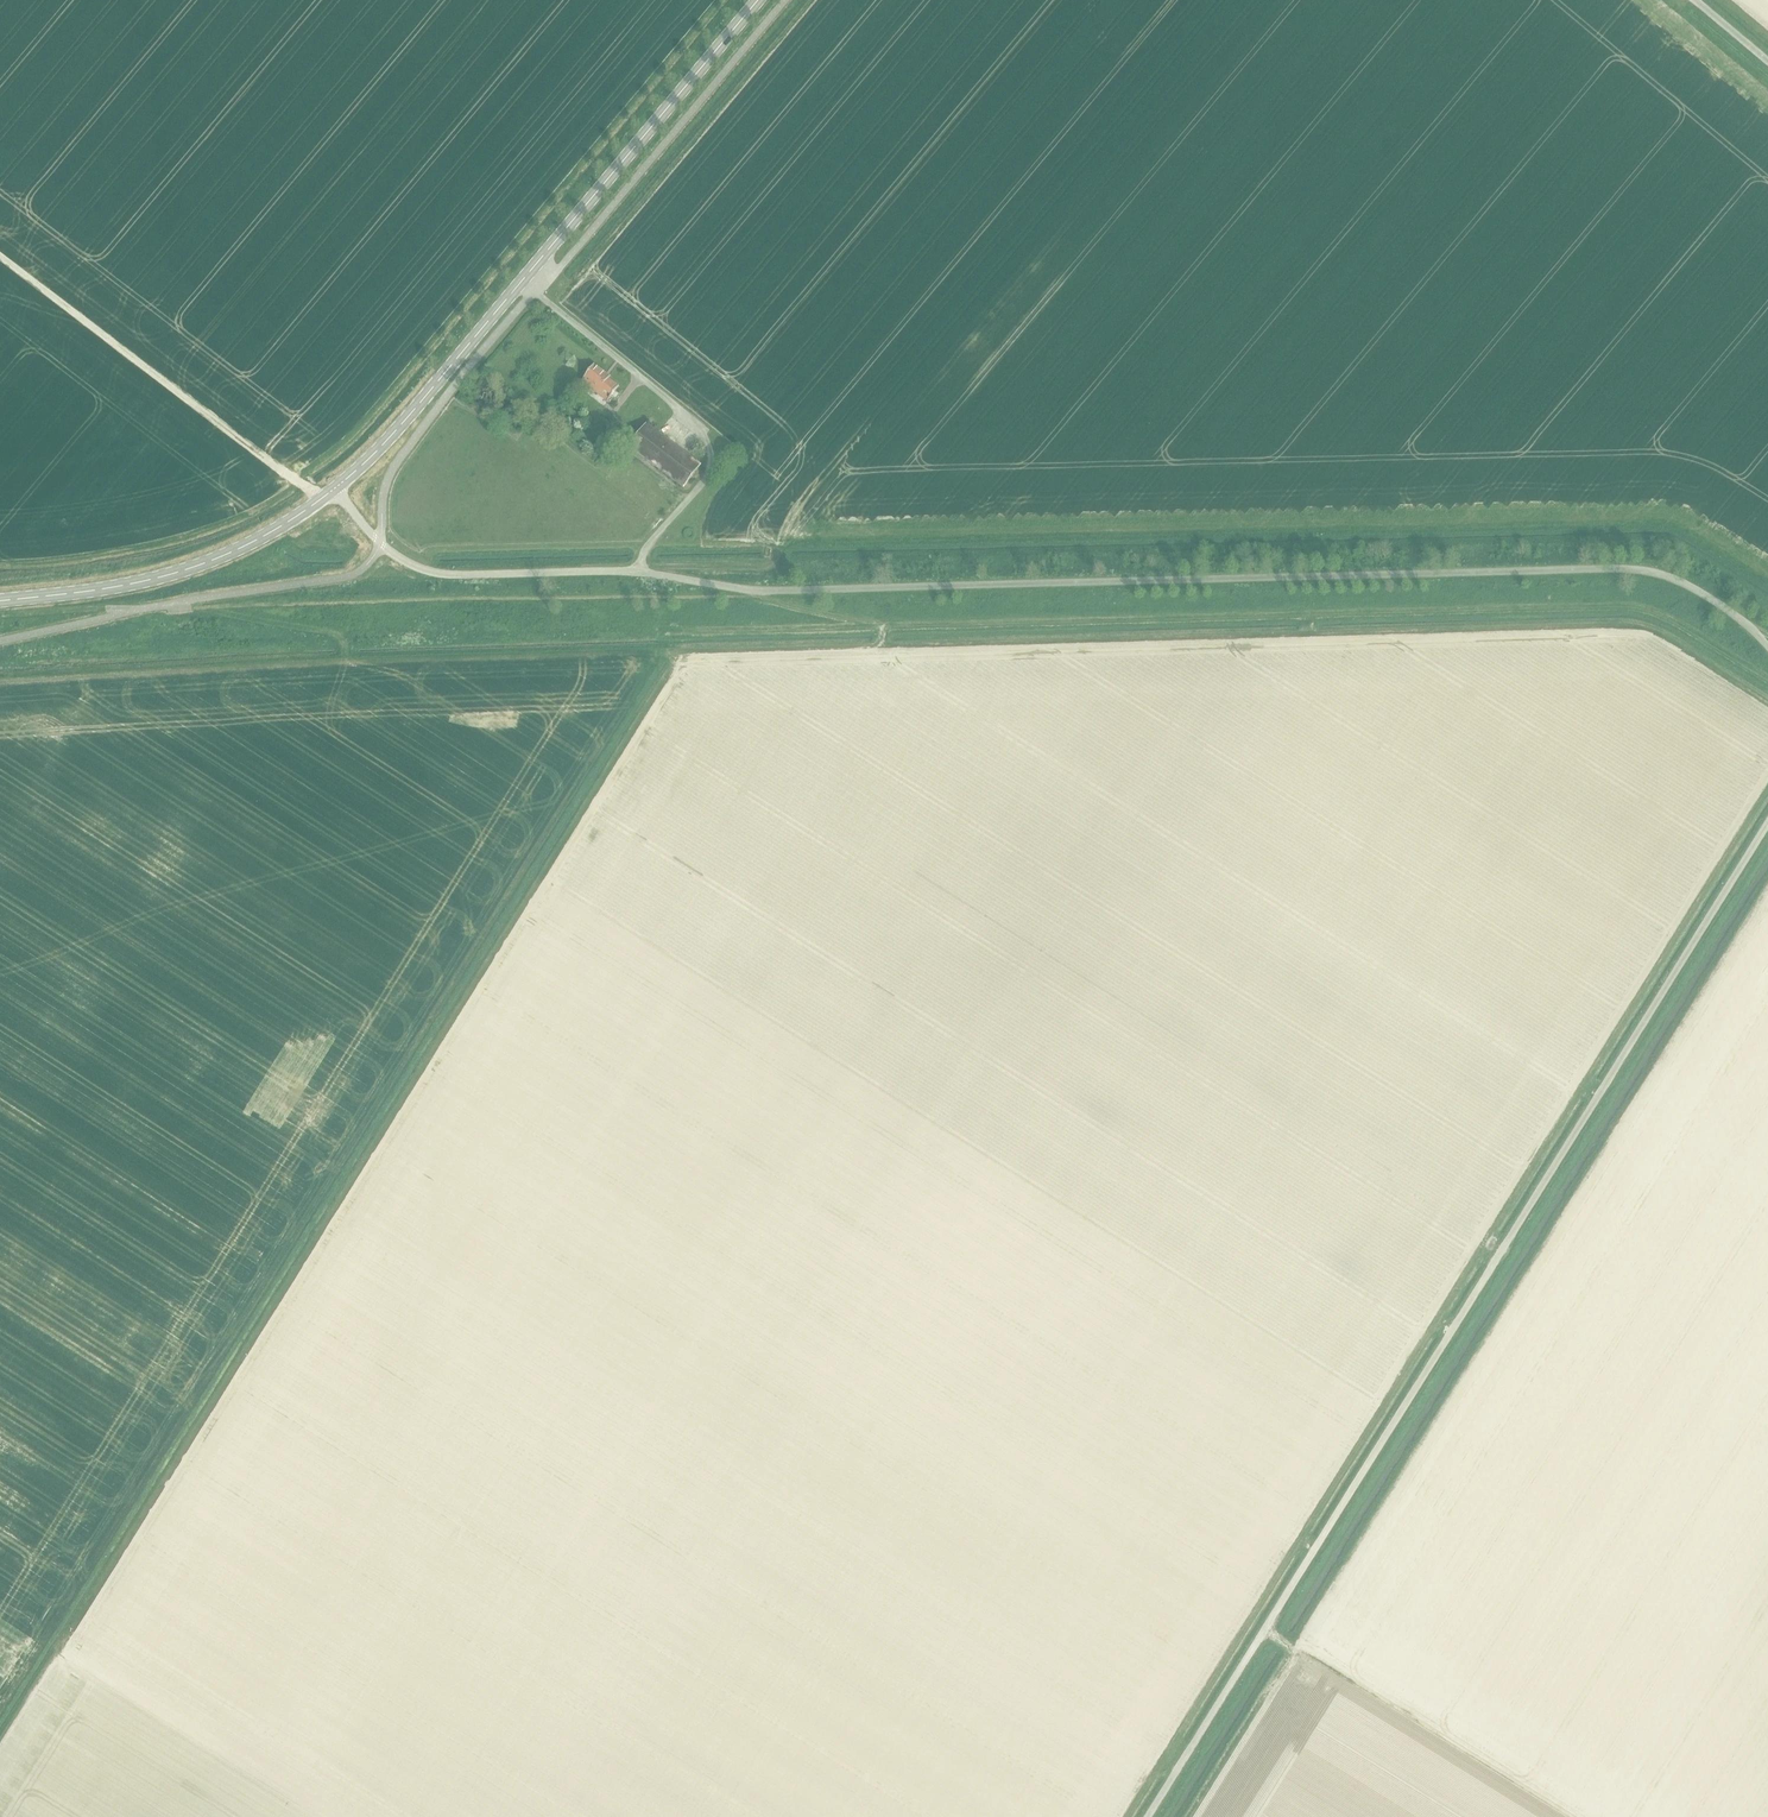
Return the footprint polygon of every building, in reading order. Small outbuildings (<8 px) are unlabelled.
[(606,402),(618,387),(608,379),(610,376),(594,364),(580,382),(606,402)] [(674,410),(668,417),(686,431),(692,424),(674,410)] [(683,488),(700,465),(646,424),(629,447),(683,488)]
